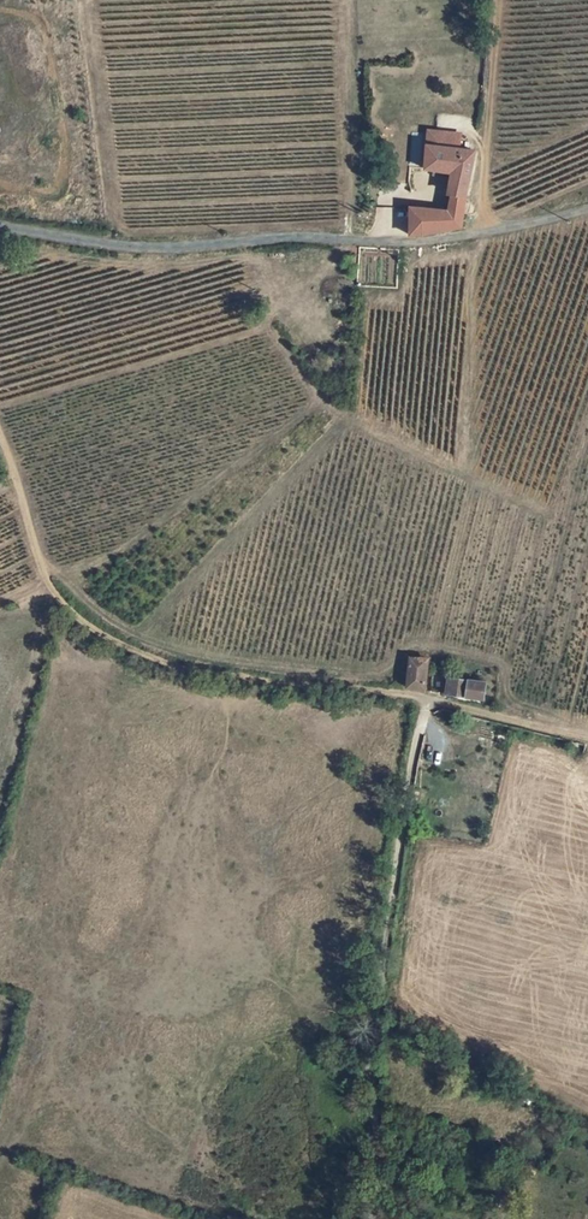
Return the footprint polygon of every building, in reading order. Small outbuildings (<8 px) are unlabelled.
[(425,171),(425,177),(455,178),(449,212),(412,212),(412,216),(405,215),(405,227),(413,227),(413,234),(461,228),(472,151),(453,149),(454,130),(429,129),(425,171)] [(429,659),(411,657),(408,688),(426,689),(429,659)] [(450,678),(446,677),(443,694),(459,696),(458,700),(484,704),(487,683),(450,678)]
